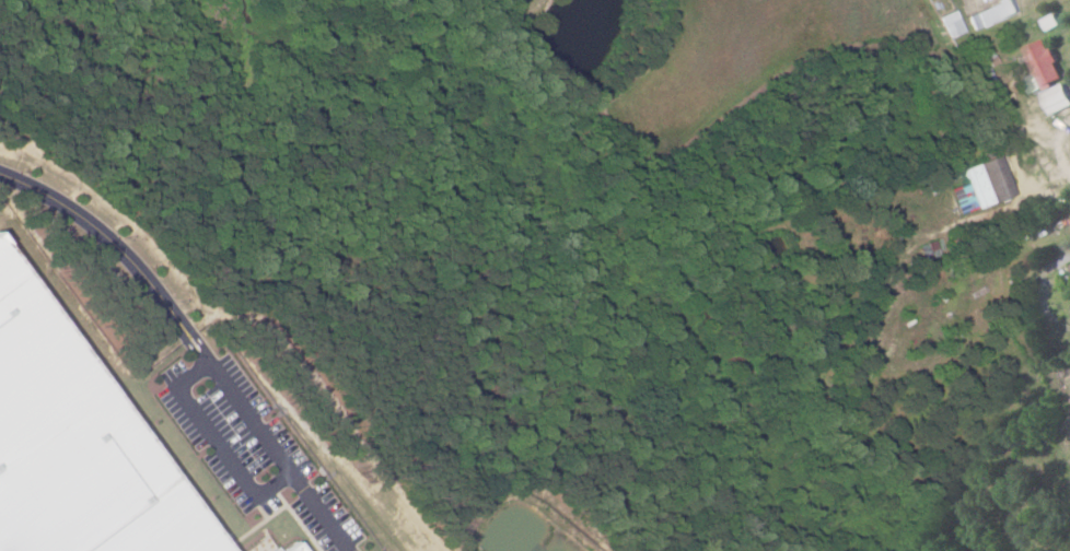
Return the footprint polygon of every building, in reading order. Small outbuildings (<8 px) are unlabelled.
[(1017,12),(1012,0),(1001,0),(967,15),(974,30),(1017,12)] [(950,37),(964,31),(954,9),(940,16),(950,37)] [(1064,79),(1046,39),(1024,49),(1043,89),(1064,79)] [(1041,88),(1035,75),(1024,80),(1030,93),(1041,88)] [(1064,84),(1041,92),(1049,114),(1069,106),(1069,99),(1064,84)] [(962,169),(967,182),(950,188),(959,215),(1015,195),(1001,155),(962,169)] [(0,250),(0,550),(222,550),(0,250)] [(290,541),(277,550),(297,550),(290,541)]
